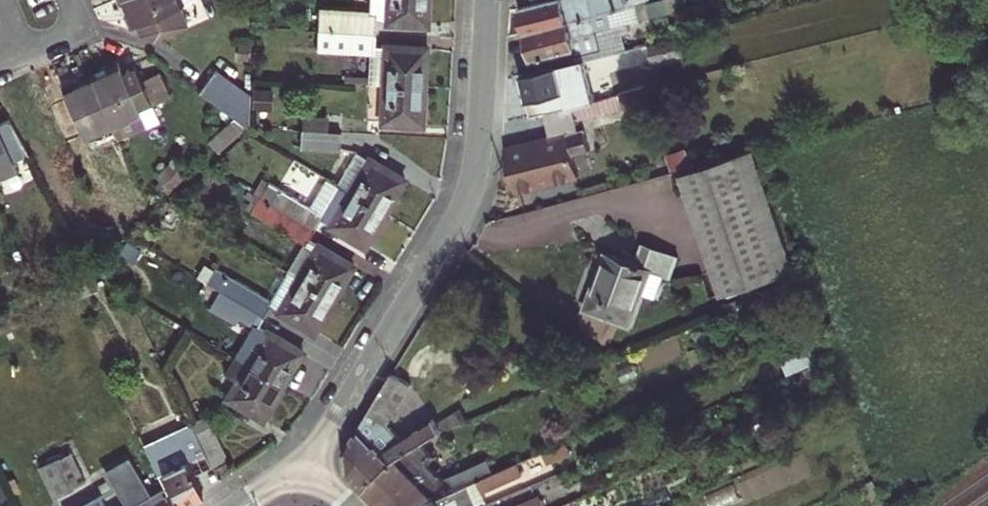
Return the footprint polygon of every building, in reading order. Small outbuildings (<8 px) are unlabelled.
[(124,15),(127,13),(132,25),(140,22),(144,31),(157,36),(188,22),(181,4),(190,0),(118,0),(124,15)] [(428,25),(429,0),(369,0),(368,12),(319,10),(318,30),(375,33),(375,21),(389,21),(389,22),(428,25)] [(527,32),(609,11),(626,8),(624,1),(624,0),(550,0),(521,7),(527,32)] [(822,4),(807,8),(810,19),(825,15),(822,4)] [(609,11),(527,32),(537,70),(559,65),(604,54),(598,31),(612,28),(609,11)] [(598,31),(604,54),(626,49),(622,34),(629,33),(627,24),(612,28),(598,31)] [(318,30),(317,50),(374,53),(374,45),(375,33),(318,30)] [(520,74),(530,117),(545,113),(569,107),(563,80),(577,77),(607,69),(606,64),(640,56),(650,54),(652,62),(684,54),(681,39),(649,47),(648,44),(626,49),(604,54),(559,65),(537,70),(520,74)] [(427,46),(388,45),(388,46),(387,56),(374,55),(372,55),(370,83),(386,84),(425,85),(427,46)] [(388,46),(374,45),(374,53),(374,55),(387,56),(388,46)] [(640,56),(642,64),(652,62),(650,54),(640,56)] [(113,125),(119,138),(159,120),(141,80),(133,62),(121,68),(119,64),(108,70),(106,66),(90,74),(113,125)] [(217,67),(200,90),(249,127),(252,93),(217,67)] [(619,94),(662,82),(660,70),(594,86),(598,100),(600,99),(610,97),(619,94)] [(160,72),(141,80),(159,120),(177,112),(160,72)] [(90,74),(74,81),(75,84),(64,89),(85,137),(113,125),(90,74)] [(563,80),(569,107),(583,103),(577,77),(563,80)] [(386,84),(370,83),(368,121),(384,122),(386,84)] [(423,124),(425,85),(386,84),(384,122),(384,123),(423,124)] [(251,112),(270,114),(272,91),(253,89),(251,112)] [(613,109),(622,107),(619,94),(610,97),(613,109)] [(600,99),(603,112),(613,109),(610,97),(600,99)] [(569,107),(545,113),(549,129),(503,140),(514,183),(577,170),(572,149),(589,145),(583,122),(578,124),(576,118),(603,112),(600,99),(598,100),(583,103),(569,107)] [(15,168),(12,160),(28,153),(8,118),(0,122),(0,175),(15,168)] [(342,132),(302,129),(301,147),(341,149),(342,132)] [(683,174),(707,245),(777,222),(754,150),(683,174)] [(357,151),(337,184),(384,212),(404,178),(357,151)] [(337,184),(328,178),(312,206),(264,177),(255,193),(316,229),(321,220),(364,245),(384,212),(337,184)] [(289,271),(333,298),(353,264),(320,245),(319,245),(309,240),(316,229),(255,193),(245,208),(305,244),(289,271)] [(707,245),(723,294),(778,276),(789,273),(794,271),(777,222),(707,245)] [(587,307),(629,322),(641,291),(649,268),(664,274),(670,276),(678,255),(642,243),(635,262),(607,252),(587,307)] [(314,332),(333,298),(289,271),(272,300),(216,266),(207,281),(220,289),(263,315),(269,304),(280,311),(280,312),(314,332)] [(649,268),(641,291),(656,296),(664,274),(649,268)] [(256,327),(257,325),(263,315),(220,289),(210,308),(232,320),(236,315),(254,325),(256,327)] [(249,364),(268,332),(257,325),(256,327),(254,325),(236,357),(249,364)] [(268,332),(249,364),(282,384),(302,351),(269,331),(268,332)] [(797,343),(800,349),(817,342),(814,335),(797,343)] [(230,397),(249,364),(236,357),(217,390),(230,397)] [(230,397),(229,398),(263,418),(282,384),(249,364),(230,397)] [(455,411),(438,422),(436,420),(402,441),(387,425),(412,385),(392,372),(346,448),(349,473),(364,489),(392,462),(424,442),(442,430),(462,422),(455,411)] [(455,411),(462,422),(468,420),(461,408),(455,411)] [(206,415),(191,422),(212,466),(213,469),(228,461),(206,415)] [(145,444),(154,464),(160,474),(163,473),(179,505),(185,505),(203,493),(194,475),(212,466),(191,422),(145,444)] [(455,490),(429,463),(436,455),(424,442),(392,462),(364,489),(380,505),(387,498),(395,505),(416,505),(435,498),(455,490)] [(553,449),(556,457),(568,452),(564,443),(553,449)] [(101,495),(77,447),(48,461),(66,491),(74,505),(107,505),(101,495)] [(48,461),(40,465),(55,496),(66,491),(48,461)] [(487,504),(482,491),(526,472),(521,462),(481,479),(457,489),(455,490),(435,498),(416,505),(483,505),(487,504)] [(101,495),(107,505),(173,505),(166,494),(169,491),(160,474),(154,464),(101,495)] [(454,486),(457,489),(481,479),(471,469),(454,486)] [(13,494),(20,490),(14,477),(7,480),(13,494)] [(708,505),(733,505),(741,502),(732,483),(704,496),(708,505)] [(874,505),(883,505),(877,487),(868,490),(874,505)] [(542,497),(521,505),(545,505),(542,497)] [(381,505),(395,505),(387,498),(380,505),(381,505)]
